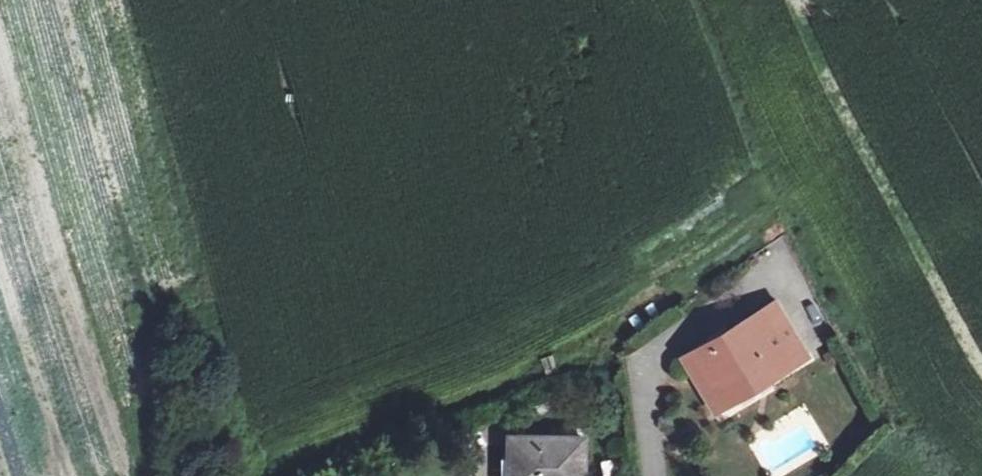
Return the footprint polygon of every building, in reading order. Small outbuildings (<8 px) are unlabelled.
[(718,375),(730,395),(771,372),(773,375),(804,356),(773,304),(741,323),(744,328),(688,360),(703,384),(718,375)] [(510,436),(509,475),(582,475),(583,436),(510,436)]
